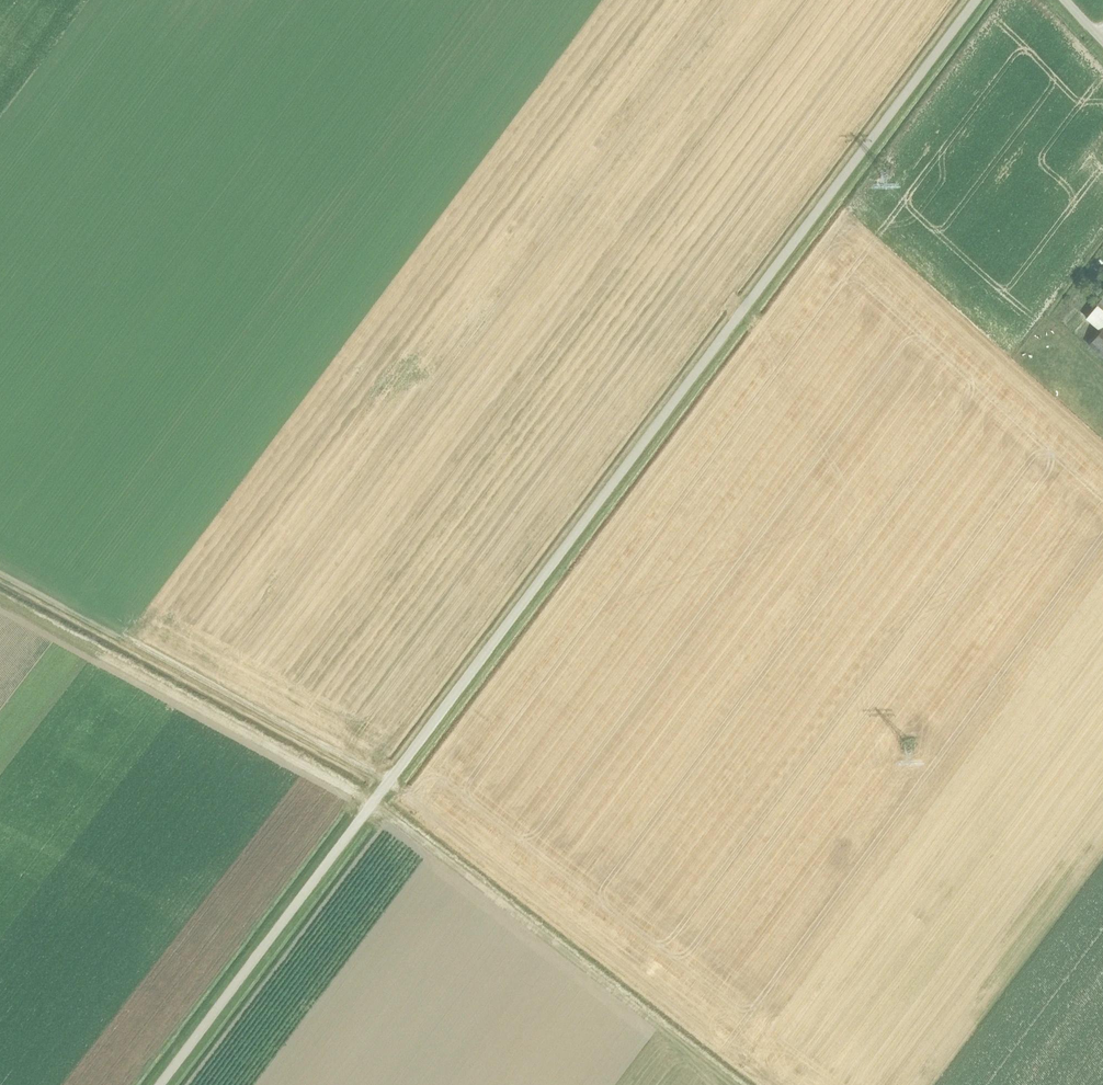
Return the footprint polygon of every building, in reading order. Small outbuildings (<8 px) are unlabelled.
[(1097,302),(1085,317),(1099,328),(1102,324),(1102,295),(1097,302)] [(1097,333),(1089,343),(1102,355),(1102,326),(1097,333)] [(927,341),(922,354),(928,356),(933,343),(927,341)]
